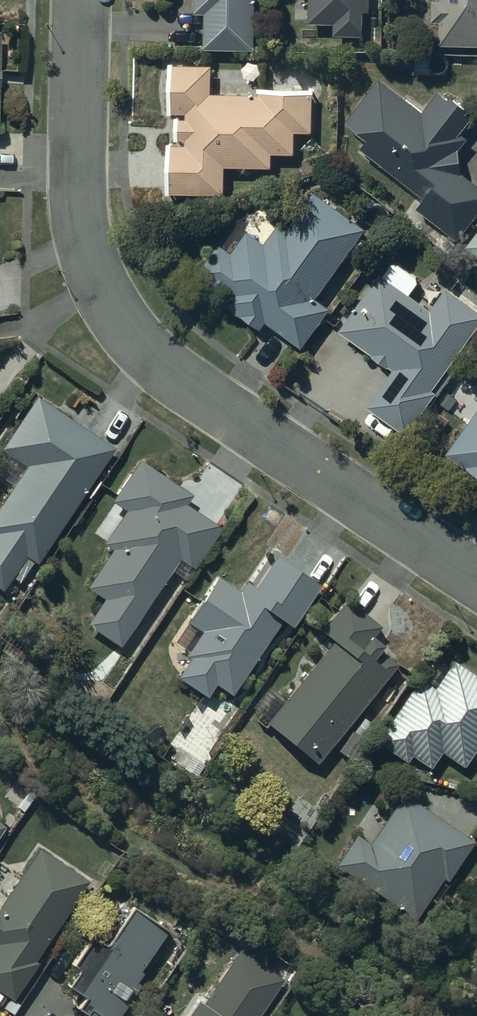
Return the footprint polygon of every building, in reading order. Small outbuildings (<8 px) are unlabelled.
[(195,8),(203,8),(203,46),(255,46),(255,0),(195,0),(195,8)] [(307,19),(333,19),(333,32),(362,32),(362,7),(368,7),(368,0),(307,0),(307,19)] [(431,17),(437,17),(437,41),(476,41),(476,0),(431,0),(431,17)] [(164,141),(165,188),(223,189),(223,162),(271,163),(271,148),(291,149),(291,126),(310,126),(310,85),(257,84),(257,91),(211,90),(211,61),(169,60),(169,108),(184,108),(184,113),(175,113),(175,135),(184,135),(184,141),(164,141)] [(476,208),(476,181),(459,169),(458,143),(466,131),(459,126),(470,111),(437,88),(423,107),(378,75),(347,118),(368,134),(360,145),(424,194),(417,204),(459,234),(476,208)] [(219,239),(197,266),(227,289),(221,297),(259,325),(264,318),(299,345),(328,307),(313,296),(350,247),(357,252),(366,240),(358,233),(364,225),(314,188),(286,226),(278,220),(263,240),(246,227),(230,248),(219,239)] [(463,246),(476,256),(476,227),(463,246)] [(393,366),(368,402),(406,428),(433,388),(431,386),(476,319),(476,305),(444,282),(429,303),(379,268),(338,328),(393,366)] [(34,392),(0,444),(0,447),(25,462),(0,500),(0,585),(2,586),(5,582),(7,583),(13,575),(19,579),(33,556),(37,559),(113,443),(34,392)] [(444,450),(476,474),(476,403),(444,450)] [(185,576),(219,524),(185,500),(190,491),(137,457),(111,498),(125,507),(103,541),(110,546),(85,584),(103,596),(87,620),(121,643),(171,566),(185,576)] [(216,572),(186,617),(200,626),(184,649),(189,652),(177,670),(206,690),(214,678),(230,689),(281,615),(292,623),(320,580),(274,549),(253,581),(247,576),(239,588),(216,572)] [(332,636),(266,717),(314,757),(395,661),(376,645),(382,639),(372,631),(379,622),(347,595),(320,626),(332,636)] [(375,737),(406,757),(409,751),(428,764),(438,748),(461,763),(476,739),(476,675),(451,658),(433,685),(419,676),(375,737)] [(354,832),(334,859),(415,914),(441,874),(445,877),(472,838),(401,790),(367,841),(354,832)] [(38,842),(0,897),(0,987),(10,994),(35,958),(31,956),(87,876),(38,842)] [(79,1015),(114,1015),(138,981),(132,977),(168,926),(130,898),(101,938),(88,930),(70,957),(77,962),(65,978),(83,990),(75,1001),(84,1008),(79,1015)] [(282,973),(237,945),(203,999),(196,995),(182,1015),(253,1015),(282,973)]
